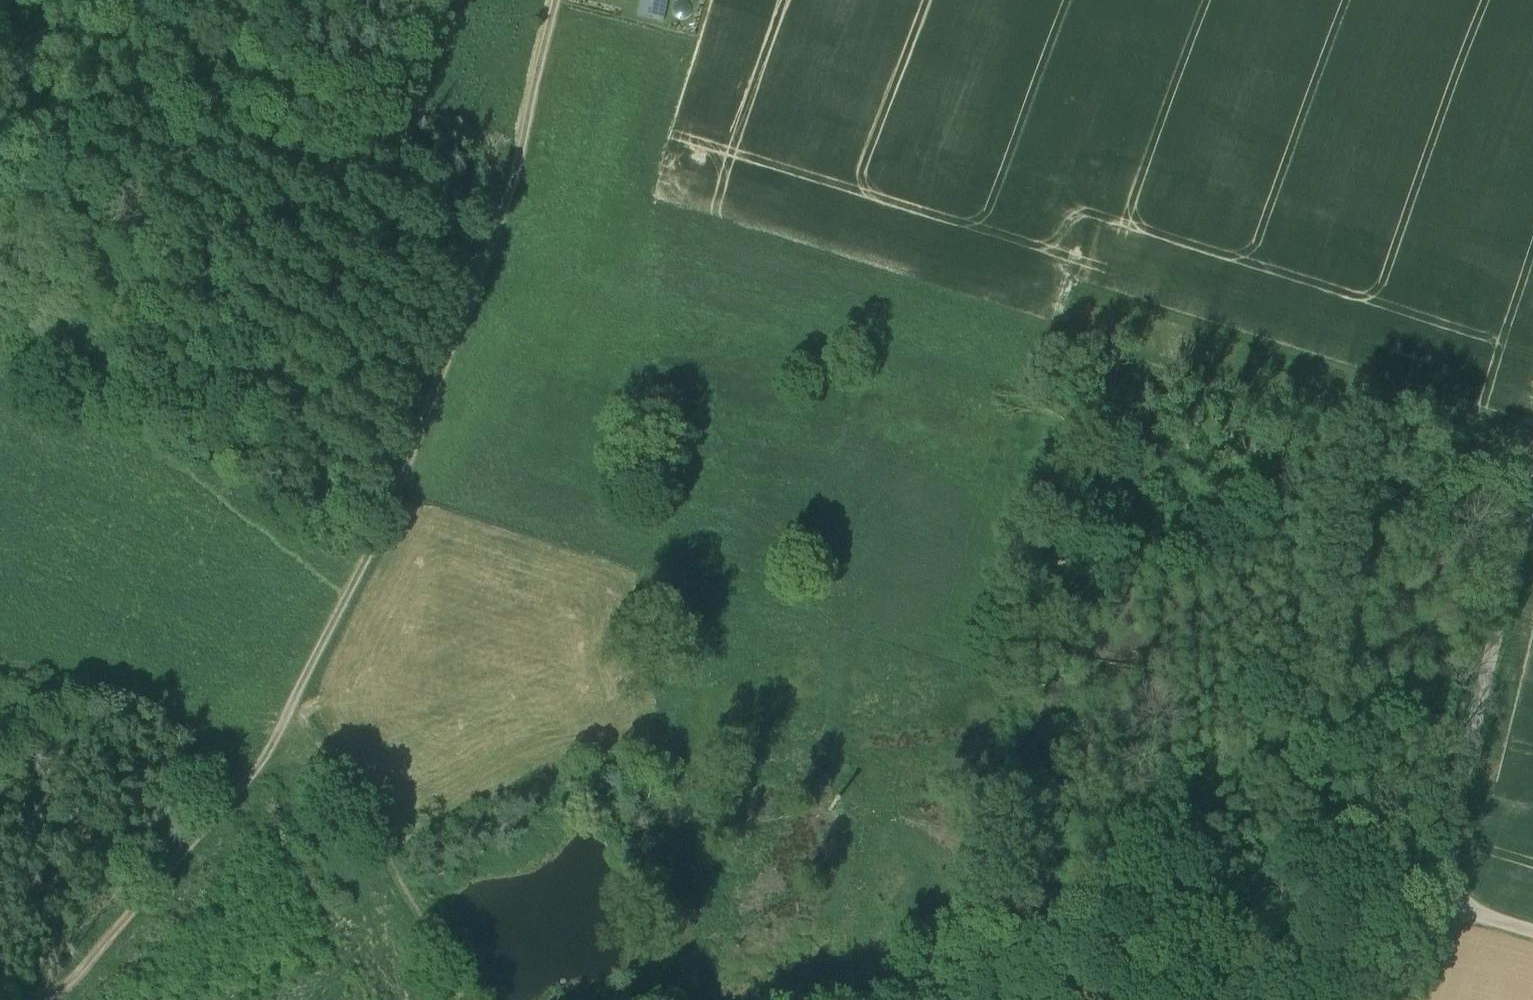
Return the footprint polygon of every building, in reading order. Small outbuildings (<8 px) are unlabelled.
[(670,0),(641,0),(638,14),(666,19),(670,0)]
